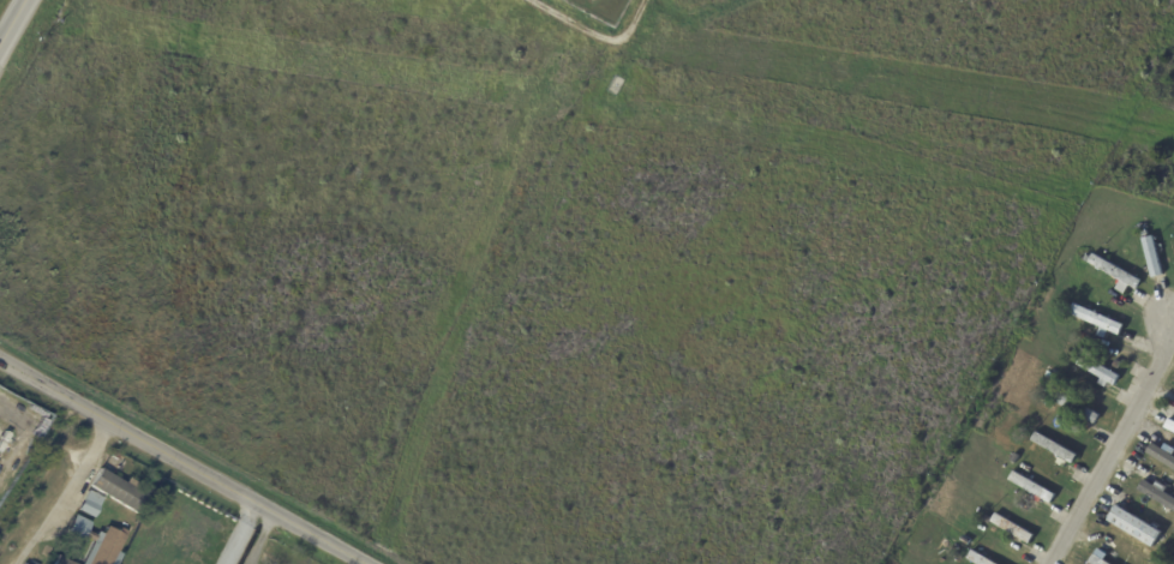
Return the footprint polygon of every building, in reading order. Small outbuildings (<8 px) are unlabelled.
[(1156,248),(1163,276),(1152,278),(1142,240),(1152,238),(1156,248)] [(1103,260),(1142,282),(1137,290),(1130,287),(1125,295),(1115,290),(1120,282),(1089,264),(1094,254),(1103,260)] [(1086,311),(1124,326),(1119,337),(1070,314),(1073,305),(1086,311)] [(1090,360),(1120,377),(1114,386),(1109,383),(1106,389),(1098,384),(1102,379),(1077,365),(1083,355),(1090,360)] [(1112,368),(1115,361),(1121,365),(1118,371),(1112,368)] [(1048,383),(1053,374),(1059,379),(1055,386),(1048,383)] [(1054,390),(1100,416),(1095,425),(1049,400),(1054,390)] [(1166,421),(1163,431),(1173,434),(1173,424),(1166,421)] [(14,434),(0,461),(0,427),(14,434)] [(1046,438),(1078,456),(1073,464),(1066,461),(1062,467),(1056,463),(1060,457),(1031,440),(1036,433),(1046,438)] [(1149,445),(1145,456),(1173,469),(1173,457),(1149,445)] [(1010,462),(1014,455),(1019,457),(1016,464),(1010,462)] [(138,515),(90,487),(100,469),(126,485),(128,480),(139,485),(137,491),(148,497),(138,515)] [(1052,503),(1050,505),(1042,500),(1040,504),(1034,502),(1036,497),(1010,481),(1014,473),(1055,497),(1052,503)] [(1141,481),(1136,490),(1173,511),(1173,499),(1141,481)] [(94,494),(102,499),(97,508),(98,508),(94,520),(77,510),(83,499),(83,500),(88,491),(94,494)] [(1106,524),(1154,545),(1161,529),(1113,508),(1106,524)] [(122,554),(117,563),(79,563),(91,540),(83,536),(80,542),(64,534),(73,514),(79,517),(90,522),(86,530),(95,534),(97,532),(102,534),(106,526),(116,532),(119,527),(127,530),(116,551),(122,554)] [(1006,520),(1034,536),(1029,545),(992,522),(996,514),(1006,520)] [(964,536),(971,541),(966,550),(959,546),(964,536)] [(1102,561),(1106,555),(1096,549),(1087,563),(1089,563),(1107,563),(1102,561)] [(974,551),(995,563),(976,563),(968,559),(974,551)] [(54,554),(73,563),(50,563),(54,554)]
